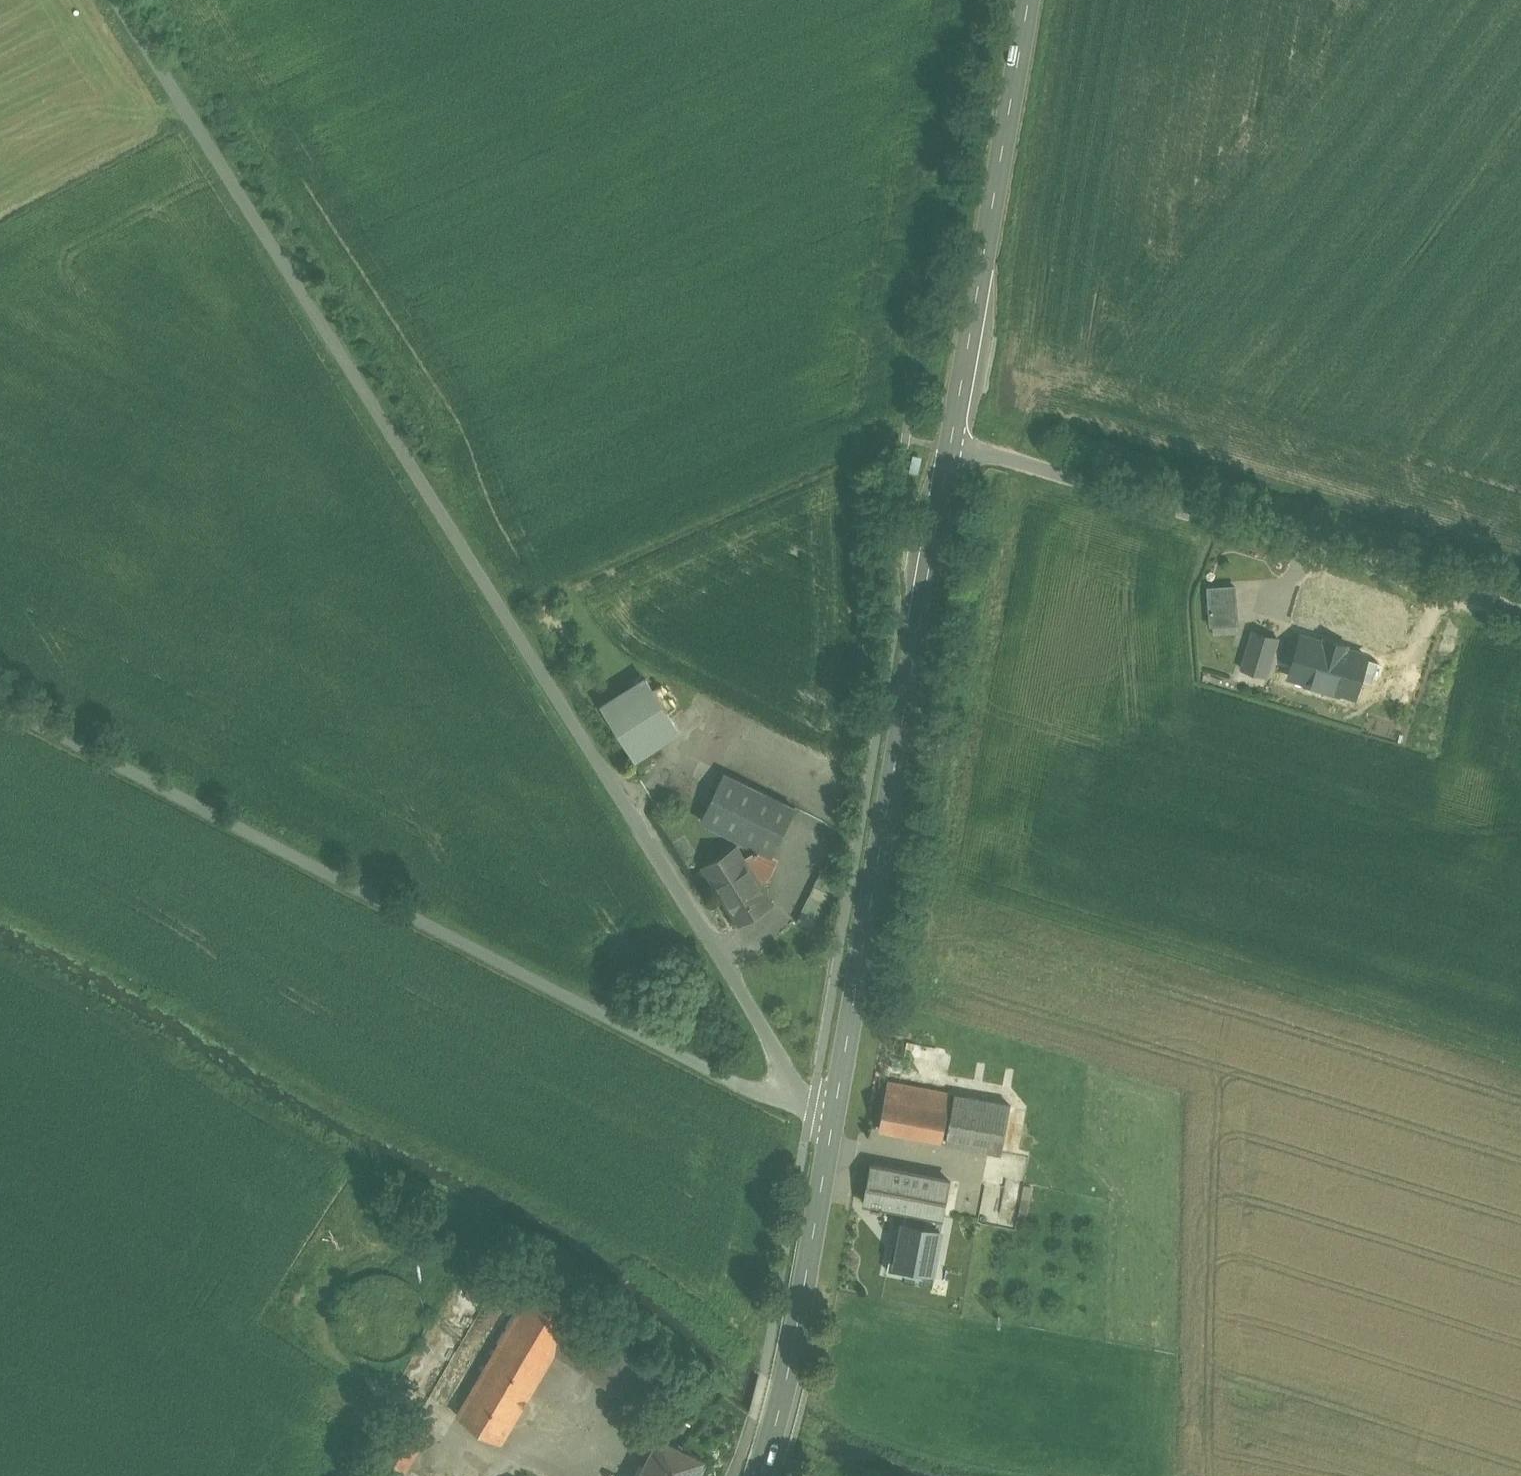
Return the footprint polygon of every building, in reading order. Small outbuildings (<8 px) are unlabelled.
[(1241,624),(1238,585),(1209,587),(1212,626),(1241,624)] [(1281,638),(1253,630),(1241,669),(1269,677),(1281,638)] [(646,678),(603,706),(639,761),(682,733),(646,678)] [(726,771),(702,822),(759,848),(776,856),(800,806),(726,771)] [(739,847),(705,868),(739,925),(774,903),(763,886),(771,880),(776,856),(759,848),(745,857),(739,847)] [(822,872),(799,921),(821,931),(844,882),(822,872)] [(951,1090),(887,1078),(878,1128),(942,1139),(951,1090)] [(957,1089),(948,1139),(1003,1149),(1012,1099),(957,1089)] [(952,1172),(873,1158),(866,1198),(906,1205),(929,1209),(945,1212),(952,1172)] [(926,1223),(929,1209),(906,1205),(894,1272),(932,1279),(941,1225),(926,1223)] [(538,1273),(457,1414),(504,1441),(556,1350),(582,1305),(585,1300),(538,1273)] [(406,1411),(383,1454),(409,1468),(433,1425),(406,1411)] [(636,1475),(696,1475),(709,1450),(661,1427),(636,1475)]
